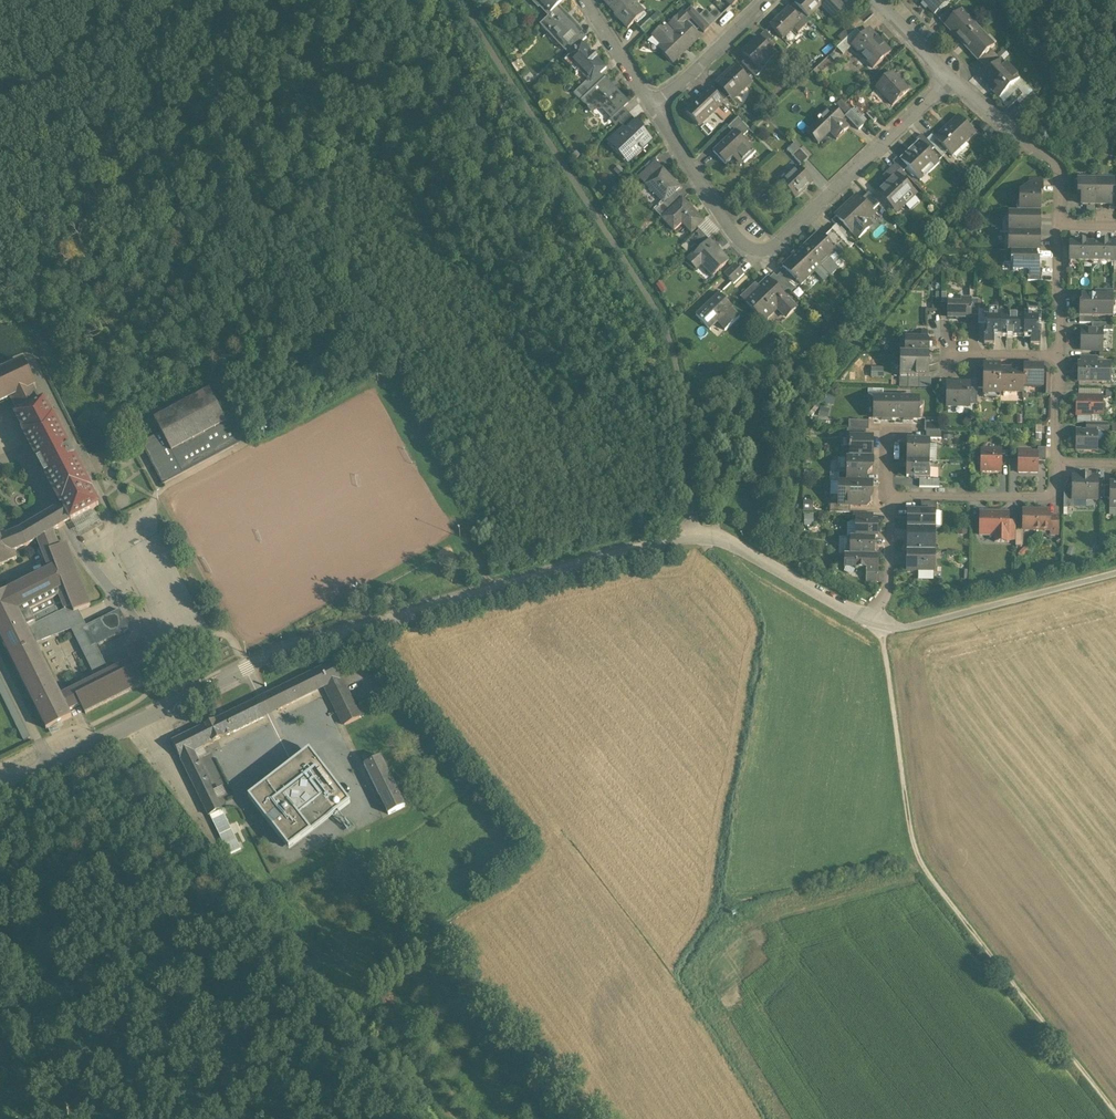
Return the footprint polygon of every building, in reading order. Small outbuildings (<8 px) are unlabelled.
[(539,8),(542,6),(550,15),(559,8),(565,2),(563,0),(531,0),(539,8)] [(630,0),(606,0),(604,2),(615,14),(614,15),(628,29),(637,21),(635,19),(642,12),(630,0)] [(794,4),(803,14),(808,19),(821,6),(835,21),(845,10),(836,0),(798,0),(794,4)] [(933,16),(935,15),(940,10),(950,1),(949,0),(919,0),(933,16)] [(794,4),(789,9),(798,19),(803,14),(794,4)] [(577,27),(559,8),(550,15),(540,25),(548,34),(551,31),(561,42),(577,27)] [(706,10),(699,17),(709,28),(722,16),(716,9),(710,15),(706,10)] [(789,9),(770,27),(782,40),(793,29),(798,34),(805,27),(798,19),(789,9)] [(956,14),(951,9),(939,20),(944,26),(956,14)] [(977,28),(961,10),(956,14),(944,26),(952,35),(953,34),(962,43),(977,28)] [(658,12),(650,20),(654,26),(663,17),(658,12)] [(673,35),(664,26),(653,37),(662,46),(659,49),(672,63),(699,38),(685,24),(690,20),(683,13),(670,25),(677,32),(673,35)] [(803,14),(798,19),(805,27),(810,22),(803,14)] [(699,17),(693,23),(700,29),(699,29),(704,34),(709,28),(699,17)] [(650,20),(640,30),(645,35),(654,26),(650,20)] [(862,25),(858,20),(850,27),(855,32),(856,31),(862,25)] [(837,38),(842,44),(855,32),(850,27),(850,26),(837,38)] [(994,46),(977,28),(962,43),(971,52),(969,53),(977,62),(990,50),(994,46)] [(861,36),(856,31),(855,32),(842,44),(836,49),(842,56),(851,47),(861,36)] [(773,41),(765,32),(760,36),(769,45),(773,41)] [(874,35),(866,42),(861,36),(851,47),(857,53),(859,50),(875,68),(890,53),(874,35)] [(577,36),(563,50),(569,56),(582,43),(583,42),(577,36)] [(758,39),(742,54),(750,63),(756,69),(756,68),(772,53),(758,39)] [(588,53),(587,51),(588,50),(582,43),(569,56),(562,62),(571,71),(575,67),(590,83),(591,84),(599,75),(606,69),(593,55),(591,56),(588,53)] [(990,50),(978,61),(983,67),(995,56),(990,50)] [(983,67),(977,74),(982,78),(1000,61),(995,56),(983,67)] [(1000,61),(982,78),(993,89),(990,91),(998,99),(1012,86),(1019,79),(1001,60),(1000,61)] [(750,63),(745,68),(755,79),(761,73),(756,68),(756,69),(750,63)] [(734,67),(716,85),(729,97),(732,101),(750,84),(734,67)] [(891,74),(876,89),(892,106),(908,91),(891,74)] [(599,75),(591,84),(590,83),(582,90),(581,89),(574,95),(580,102),(581,101),(604,79),(599,75)] [(628,104),(604,79),(581,101),(590,111),(596,105),(598,107),(599,106),(611,119),(612,119),(623,109),(628,104)] [(1038,99),(1019,79),(1012,86),(1025,99),(1019,106),(1026,113),(1038,99)] [(716,85),(711,90),(723,103),(729,97),(716,85)] [(723,103),(711,90),(705,95),(717,108),(723,103)] [(705,95),(686,113),(698,126),(717,108),(705,95)] [(623,109),(612,119),(611,119),(609,121),(615,127),(618,124),(628,114),(623,109)] [(832,109),(820,120),(819,120),(817,122),(806,133),(818,145),(830,134),(836,141),(848,130),(842,123),(844,120),(837,113),(836,114),(832,109)] [(869,111),(864,115),(873,125),(878,121),(869,111)] [(864,126),(851,112),(845,117),(858,131),(864,126)] [(628,114),(618,124),(622,129),(623,128),(626,131),(635,122),(628,114)] [(951,126),(935,140),(947,153),(949,155),(965,140),(967,143),(975,135),(957,116),(949,124),(951,126)] [(738,119),(728,129),(732,134),(735,131),(735,132),(743,124),(738,119)] [(640,127),(635,122),(626,131),(623,128),(622,129),(608,143),(617,153),(622,148),(633,160),(652,142),(639,128),(640,127)] [(743,124),(735,132),(741,138),(749,131),(743,124)] [(732,134),(713,152),(726,166),(736,156),(744,164),(755,153),(741,138),(735,132),(735,131),(732,134)] [(927,141),(921,135),(916,140),(919,143),(926,150),(931,145),(927,141)] [(935,140),(931,136),(927,141),(931,145),(943,158),(947,153),(935,140)] [(926,150),(919,143),(901,160),(900,161),(907,168),(920,181),(939,163),(926,150)] [(786,151),(792,157),(799,150),(793,144),(786,151)] [(803,148),(800,151),(808,160),(811,156),(803,148)] [(800,151),(799,150),(792,157),(801,166),(808,160),(800,151)] [(907,168),(900,161),(901,160),(898,157),(893,162),(896,166),(903,173),(907,168)] [(640,180),(646,186),(662,171),(656,164),(640,180)] [(903,173),(896,166),(890,171),(895,177),(896,176),(900,180),(905,176),(903,173)] [(812,183),(798,168),(781,185),(794,199),(812,183)] [(679,189),(662,171),(646,186),(662,204),(663,204),(675,193),(679,189)] [(895,177),(890,171),(883,178),(888,183),(895,177)] [(900,180),(896,176),(895,177),(888,183),(877,194),(894,211),(900,204),(903,208),(915,196),(900,180)] [(1096,181),(1078,181),(1078,195),(1082,195),(1081,206),(1096,206),(1096,181)] [(1108,183),(1108,182),(1096,181),(1096,206),(1109,206),(1109,210),(1115,210),(1115,183),(1108,183)] [(1042,186),(1029,186),(1021,193),(1040,194),(1042,194),(1042,186)] [(663,204),(662,204),(654,212),(661,220),(682,200),(675,193),(663,204)] [(1040,194),(1021,193),(1020,194),(1020,202),(1017,205),(1016,213),(1039,213),(1040,194)] [(868,194),(861,201),(871,212),(879,205),(868,194)] [(857,197),(836,217),(858,239),(868,229),(865,226),(866,226),(864,224),(873,214),(871,212),(861,201),(857,197)] [(682,200),(661,220),(676,235),(684,227),(691,235),(697,229),(704,222),(682,200)] [(1039,213),(1016,213),(1009,213),(1009,233),(1039,233),(1039,213)] [(704,222),(697,229),(699,231),(704,237),(714,227),(707,219),(704,222)] [(836,226),(823,238),(837,253),(841,257),(854,245),(836,226)] [(714,227),(704,237),(709,241),(709,242),(720,233),(714,227)] [(699,231),(686,244),(691,249),(695,246),(704,237),(699,231)] [(818,233),(802,248),(830,277),(836,271),(827,261),(837,253),(823,238),(818,233)] [(1039,233),(1009,233),(1009,253),(1011,253),(1037,253),(1039,253),(1039,233)] [(704,237),(695,246),(699,251),(709,241),(704,237)] [(709,242),(709,241),(699,251),(687,262),(695,271),(702,265),(714,277),(729,262),(709,242)] [(1085,243),(1078,243),(1078,244),(1069,244),(1069,263),(1091,263),(1091,244),(1085,244),(1085,243)] [(1107,245),(1107,243),(1101,243),(1100,244),(1091,244),(1091,263),(1113,264),(1114,245),(1107,245)] [(802,248),(782,268),(785,270),(796,282),(800,287),(814,273),(824,283),(830,277),(802,248)] [(1037,253),(1011,253),(1011,262),(1013,262),(1013,271),(1029,271),(1029,275),(1028,275),(1028,282),(1041,282),(1041,270),(1039,269),(1039,263),(1039,261),(1037,261),(1037,253)] [(744,275),(735,266),(724,276),(733,285),(744,275)] [(796,282),(785,270),(776,278),(786,289),(788,290),(796,282)] [(776,278),(774,276),(768,281),(781,294),(786,289),(776,278)] [(768,281),(755,294),(752,291),(742,300),(763,322),(777,309),(786,319),(796,309),(781,294),(768,281)] [(733,309),(719,295),(696,317),(706,327),(716,318),(727,329),(739,318),(732,310),(733,309)] [(1095,297),(1081,297),(1081,306),(1079,306),(1079,317),(1093,317),(1112,317),(1113,308),(1110,307),(1110,298),(1095,297)] [(971,300),(960,300),(960,304),(947,304),(947,319),(947,320),(961,320),(961,317),(971,317),(971,300)] [(985,314),(984,315),(984,324),(984,344),(994,345),(994,338),(1001,338),(1001,317),(1001,315),(985,314)] [(1040,315),(1024,315),(1024,318),(1024,338),(1030,338),(1030,345),(1040,345),(1040,325),(1040,315)] [(1024,318),(1001,317),(1001,338),(1024,338),(1024,318)] [(921,331),(921,340),(905,340),(905,354),(929,354),(929,348),(932,348),(927,340),(927,331),(921,331)] [(1092,331),(1081,331),(1081,333),(1079,335),(1079,339),(1081,341),(1081,350),(1102,351),(1102,331),(1092,331)] [(905,354),(900,354),(900,378),(910,378),(928,379),(929,354),(905,354)] [(0,374),(0,406),(11,400),(20,417),(41,405),(33,390),(36,389),(24,363),(0,374)] [(1096,365),(1081,364),(1081,372),(1078,372),(1078,382),(1102,382),(1102,376),(1110,376),(1110,365),(1096,365)] [(1000,370),(994,370),(992,366),(987,366),(985,370),(985,373),(985,383),(984,383),(984,389),(984,397),(985,397),(985,394),(1000,394),(999,397),(1000,397),(1000,371),(1000,370)] [(1043,367),(1024,367),(1023,371),(1023,388),(1026,388),(1043,388),(1043,387),(1043,378),(1043,375),(1043,367)] [(865,376),(883,376),(883,368),(865,368),(865,376)] [(1023,371),(1000,371),(1000,392),(1023,393),(1023,388),(1023,371)] [(928,389),(928,379),(910,378),(910,388),(928,389)] [(969,385),(947,384),(947,407),(957,408),(959,405),(969,406),(969,389),(969,385)] [(187,404),(177,409),(176,409),(177,409),(166,415),(166,414),(166,415),(156,420),(155,420),(154,420),(162,434),(142,445),(162,483),(238,442),(228,423),(227,424),(210,391),(209,392),(199,398),(199,397),(198,397),(198,398),(188,403),(187,403),(187,404)] [(1102,397),(1077,397),(1077,417),(1092,417),(1102,417),(1102,412),(1104,409),(1105,406),(1102,404),(1102,397)] [(897,399),(873,399),(870,402),(870,405),(873,408),(874,408),(874,419),(881,419),(881,421),(891,421),(891,420),(897,420),(897,399)] [(920,399),(897,399),(897,420),(903,420),(903,421),(912,421),(912,420),(918,420),(918,408),(919,408),(922,405),(922,402),(920,399)] [(92,492),(54,419),(52,420),(44,404),(41,405),(20,417),(17,418),(25,434),(24,435),(40,464),(39,464),(46,478),(47,478),(62,507),(63,506),(67,514),(71,522),(82,517),(97,509),(99,508),(91,492),(92,492)] [(869,422),(849,421),(849,430),(866,431),(869,431),(869,422)] [(939,423),(925,423),(925,432),(926,432),(939,432),(939,423)] [(1092,424),(1087,424),(1087,432),(1097,432),(1097,433),(1107,433),(1107,424),(1092,424)] [(849,430),(847,430),(847,439),(850,439),(866,439),(866,431),(849,430)] [(939,432),(926,432),(926,439),(941,440),(941,432),(939,432)] [(1087,432),(1077,432),(1076,451),(1096,451),(1097,442),(1102,442),(1107,433),(1097,433),(1097,432),(1087,432)] [(866,439),(850,439),(850,449),(849,449),(849,451),(850,451),(850,459),(871,459),(871,450),(872,450),(873,439),(866,439)] [(929,445),(920,445),(921,442),(911,442),(907,445),(907,462),(929,462),(929,445)] [(1001,450),(981,450),(981,458),(978,459),(978,464),(981,466),(981,473),(1001,473),(1001,450)] [(1038,453),(1018,453),(1018,474),(1037,474),(1038,462),(1038,453)] [(850,459),(848,459),(848,475),(839,475),(839,483),(858,483),(858,476),(866,476),(872,470),(872,459),(871,459),(850,459)] [(929,462),(907,462),(906,478),(914,478),(914,480),(930,481),(930,469),(929,469),(929,462)] [(1085,476),(1081,475),(1080,477),(1073,477),(1073,489),(1072,501),(1073,501),(1097,501),(1097,478),(1086,477),(1085,476)] [(858,483),(839,483),(839,503),(839,507),(850,507),(867,508),(870,506),(869,502),(872,500),(872,494),(869,491),(869,485),(872,485),(872,484),(858,483)] [(1073,489),(1064,489),(1063,509),(1073,509),(1073,501),(1072,501),(1073,489)] [(812,525),(812,501),(802,501),(802,525),(812,525)] [(850,507),(839,507),(839,503),(830,503),(830,514),(850,514),(850,507)] [(937,503),(921,503),(921,512),(935,513),(937,513),(937,503)] [(97,509),(82,517),(86,525),(89,531),(104,524),(97,509)] [(921,512),(908,512),(908,529),(934,529),(935,513),(921,512)] [(1048,513),(1025,512),(1024,531),(1051,531),(1051,534),(1057,535),(1057,518),(1048,518),(1048,513)] [(67,514),(20,532),(26,549),(27,548),(38,542),(38,544),(55,537),(61,535),(66,532),(75,529),(71,522),(67,514)] [(1008,514),(980,514),(980,526),(982,526),(982,532),(980,532),(980,536),(981,536),(981,534),(995,534),(995,543),(1008,543),(1008,541),(1008,522),(1008,514)] [(82,517),(71,522),(75,529),(86,525),(82,517)] [(873,521),(856,521),(856,522),(856,538),(856,539),(873,539),(873,540),(876,540),(876,533),(878,533),(878,528),(877,527),(877,521),(873,521)] [(934,529),(908,529),(908,552),(934,552),(934,551),(931,551),(931,537),(934,537),(934,529)] [(6,538),(5,534),(0,536),(0,537),(7,556),(14,553),(26,549),(20,532),(6,538)] [(8,563),(8,564),(10,563),(16,561),(17,560),(17,559),(16,559),(14,553),(7,556),(0,537),(0,567),(8,563)] [(60,550),(55,537),(38,544),(49,571),(62,604),(65,611),(72,608),(74,614),(79,612),(91,607),(90,607),(66,548),(67,548),(67,547),(60,550)] [(873,545),(873,540),(873,539),(856,539),(856,538),(848,538),(848,556),(876,557),(877,546),(873,545)] [(934,552),(908,552),(907,572),(934,572),(934,552)] [(878,557),(876,557),(848,556),(844,556),(844,565),(855,571),(866,571),(866,575),(877,575),(878,557)] [(0,596),(0,634),(25,622),(25,623),(24,623),(27,628),(36,624),(33,618),(55,607),(56,607),(62,604),(49,571),(0,596)] [(55,607),(33,618),(36,624),(27,628),(35,644),(72,630),(96,680),(109,673),(96,647),(92,649),(82,629),(86,627),(79,612),(74,614),(72,608),(65,611),(59,614),(56,607),(55,607)] [(86,627),(82,629),(92,649),(96,647),(130,630),(120,610),(86,627)] [(0,634),(0,635),(47,729),(46,730),(47,730),(72,718),(72,717),(71,717),(68,712),(81,706),(86,715),(85,712),(142,684),(143,686),(144,686),(136,670),(132,662),(109,673),(96,680),(61,697),(35,644),(27,628),(24,623),(25,623),(25,622),(0,634)] [(146,643),(127,652),(132,662),(136,670),(154,661),(146,643)] [(343,681),(334,662),(173,742),(181,760),(196,753),(325,690),(343,681)] [(0,681),(0,692),(24,741),(29,739),(0,681)] [(343,681),(325,690),(344,728),(362,718),(343,681)] [(309,750),(248,797),(289,850),(350,803),(309,750)] [(196,753),(181,760),(207,813),(222,806),(196,753)] [(399,794),(381,757),(364,765),(388,815),(405,807),(398,795),(399,794)]
